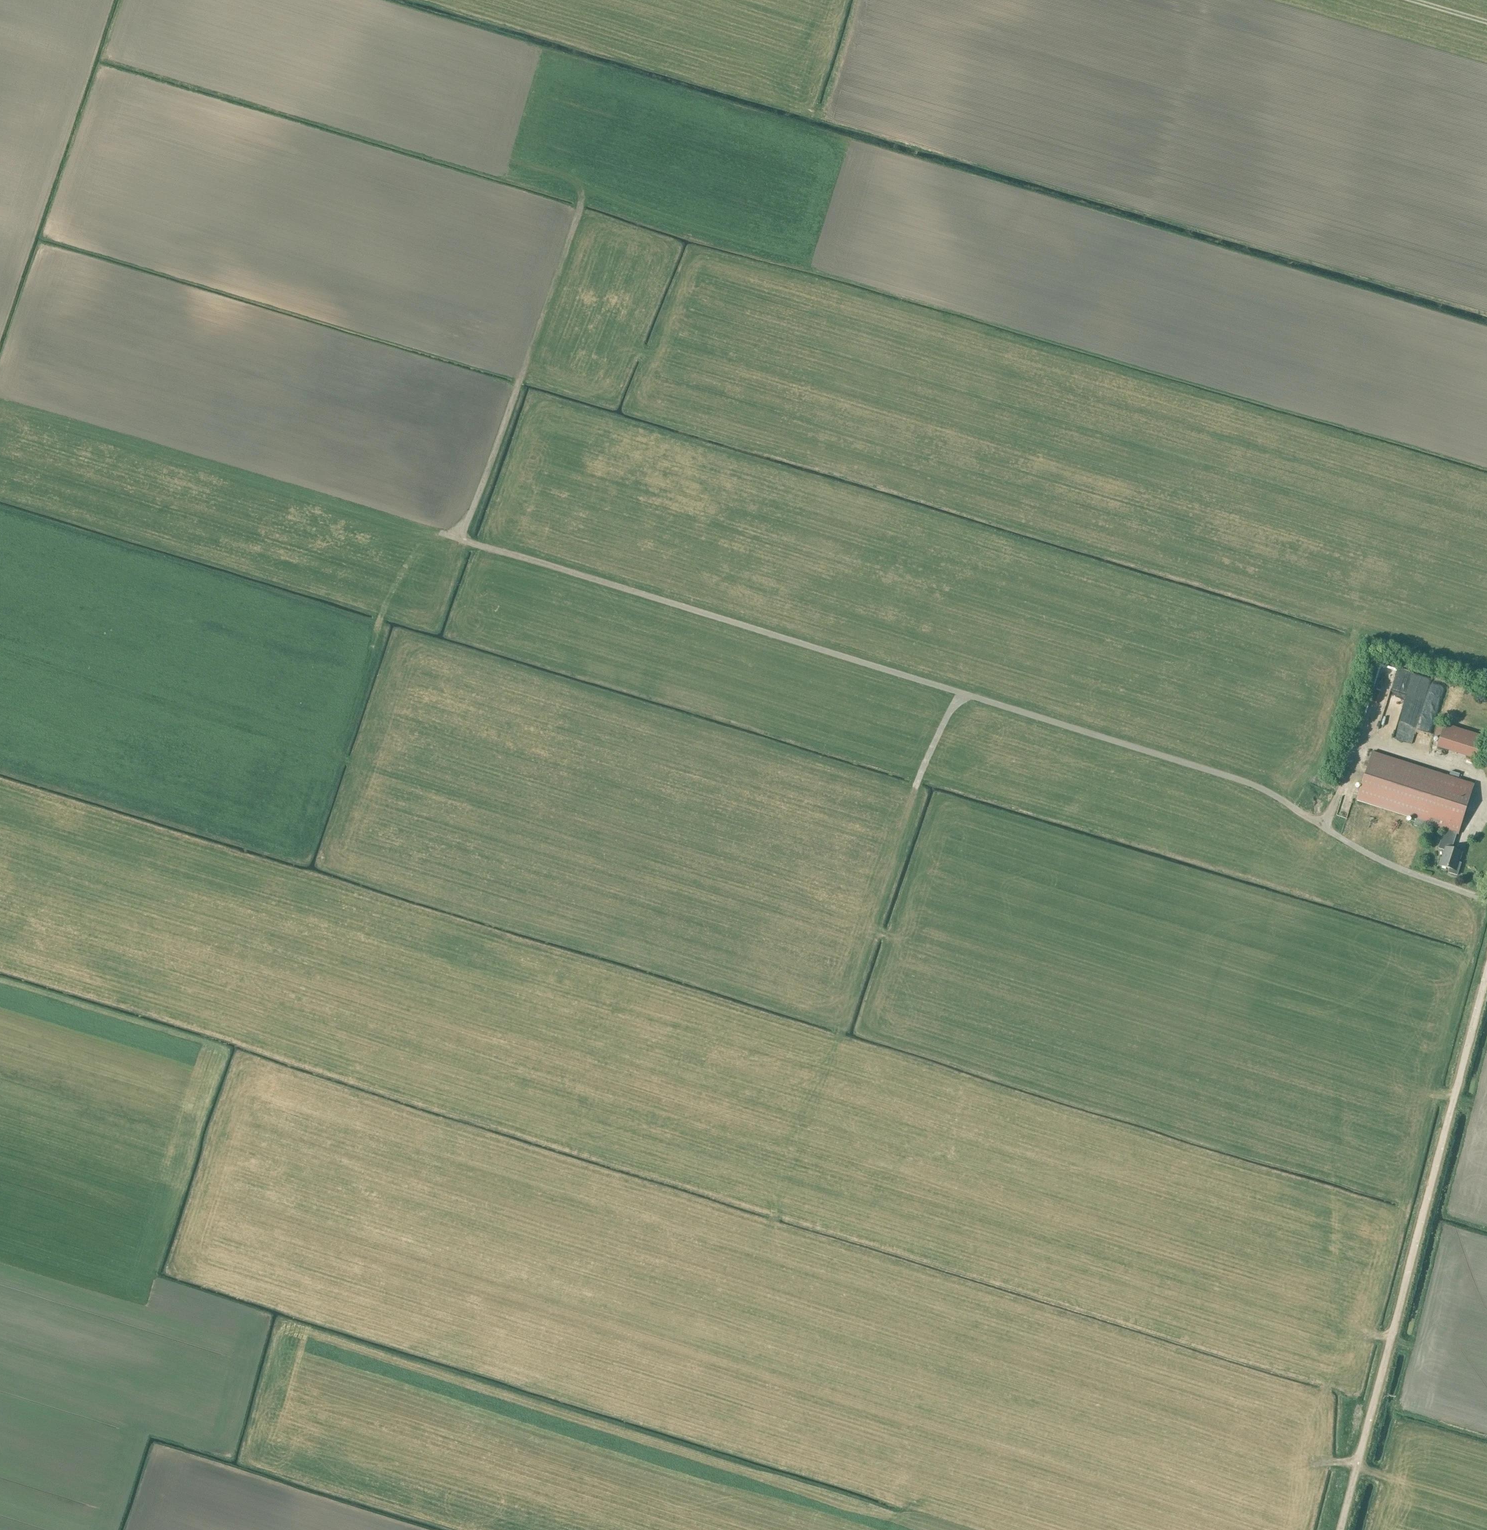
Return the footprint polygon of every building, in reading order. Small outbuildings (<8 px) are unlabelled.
[(1376,735),(1392,671),(1377,668),(1361,732),(1376,735)] [(1413,719),(1423,681),(1409,677),(1401,707),(1407,709),(1405,717),(1413,719)] [(1392,740),(1408,741),(1410,723),(1394,722),(1392,740)] [(1437,747),(1438,748),(1476,760),(1483,737),(1444,724),(1444,726),(1438,724),(1435,734),(1440,736),(1437,747)] [(1414,738),(1412,744),(1416,745),(1414,751),(1423,754),(1427,742),(1414,738)] [(1372,751),(1356,800),(1459,832),(1474,783),(1372,751)] [(1302,796),(1309,797),(1312,782),(1305,780),(1302,796)] [(1334,815),(1343,817),(1347,797),(1338,795),(1334,815)] [(1444,830),(1440,843),(1438,849),(1445,851),(1440,866),(1450,869),(1448,873),(1457,875),(1461,864),(1458,863),(1461,853),(1452,850),(1456,834),(1444,830)]
